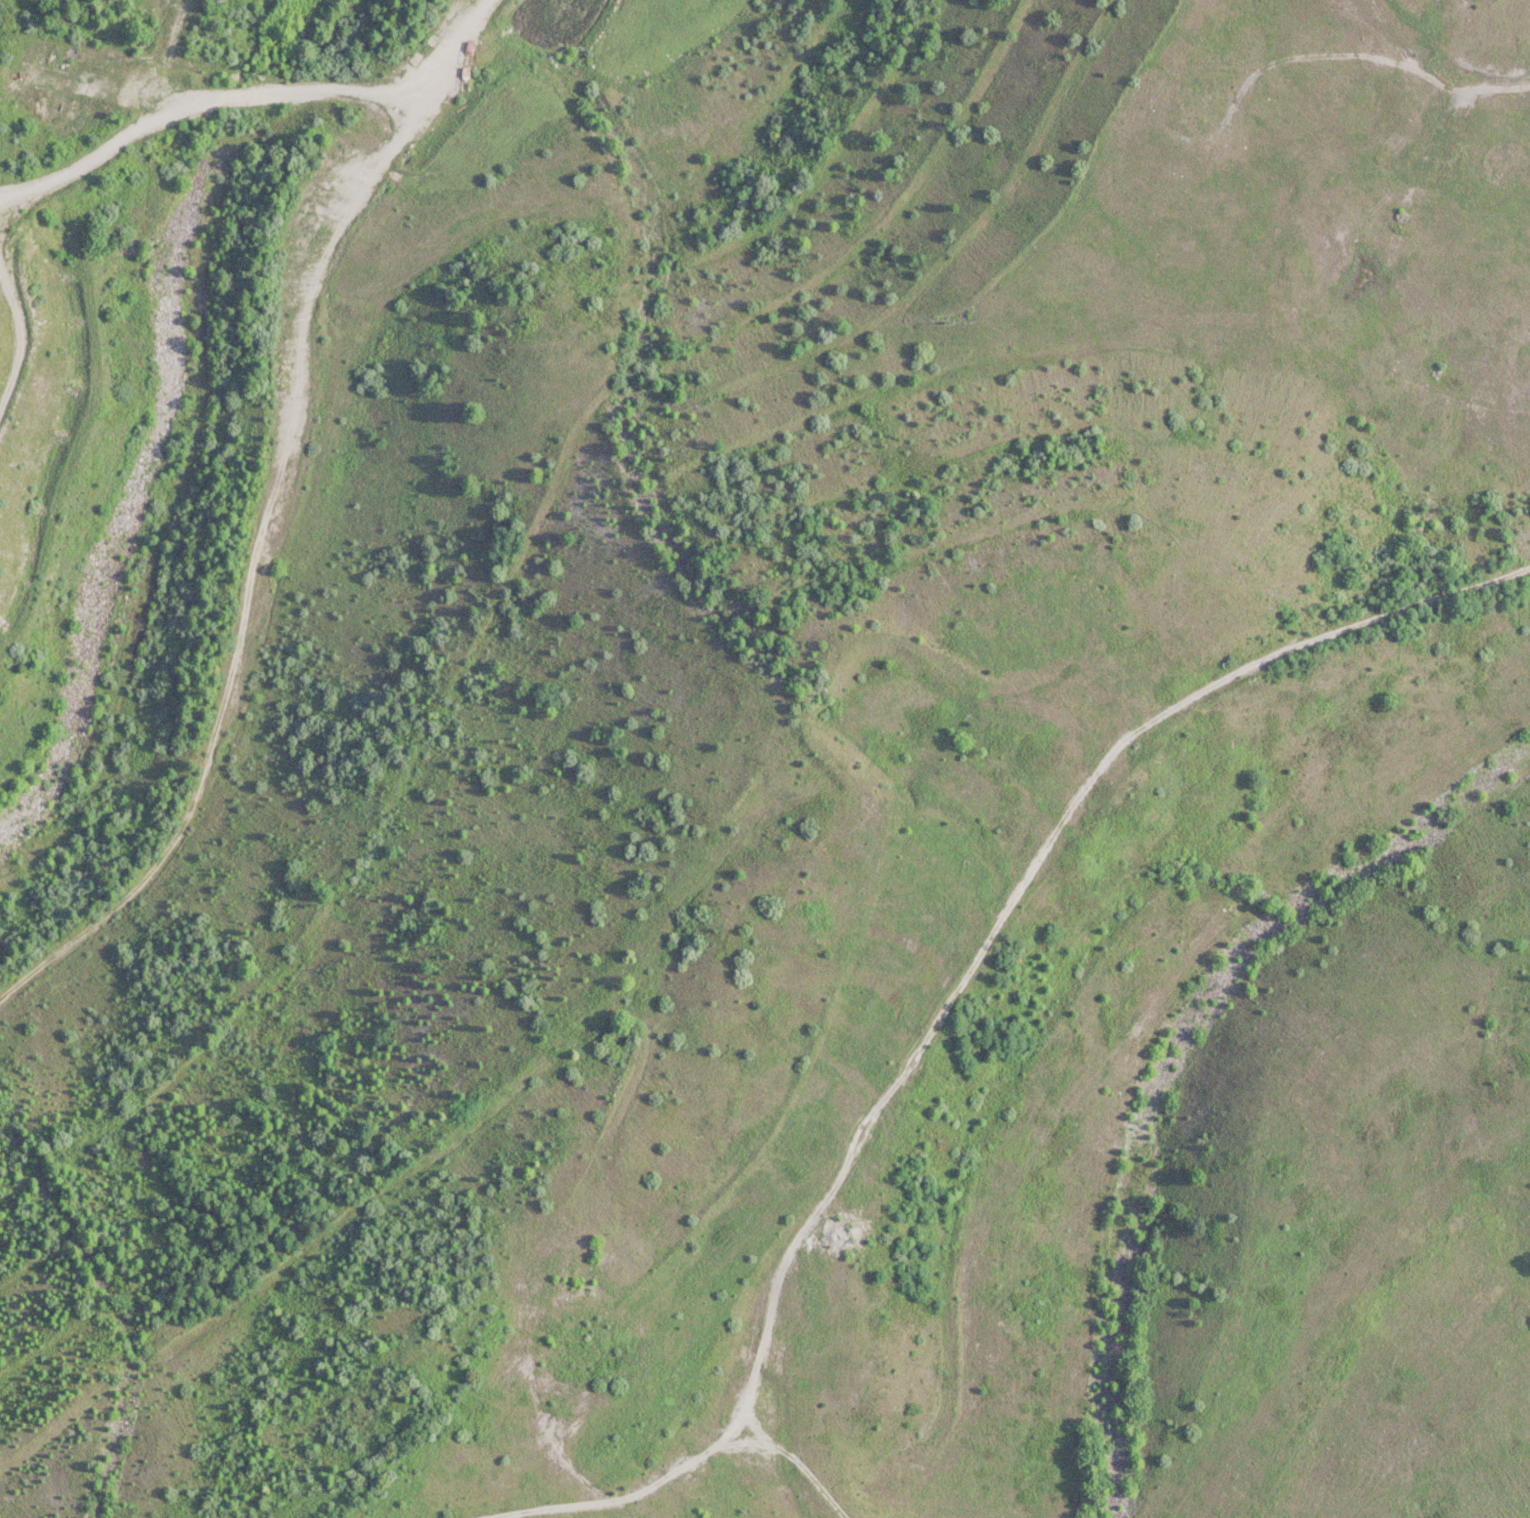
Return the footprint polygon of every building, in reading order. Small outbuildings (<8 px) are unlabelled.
[(352,158),(355,146),(342,144),(340,156),(352,158)]
